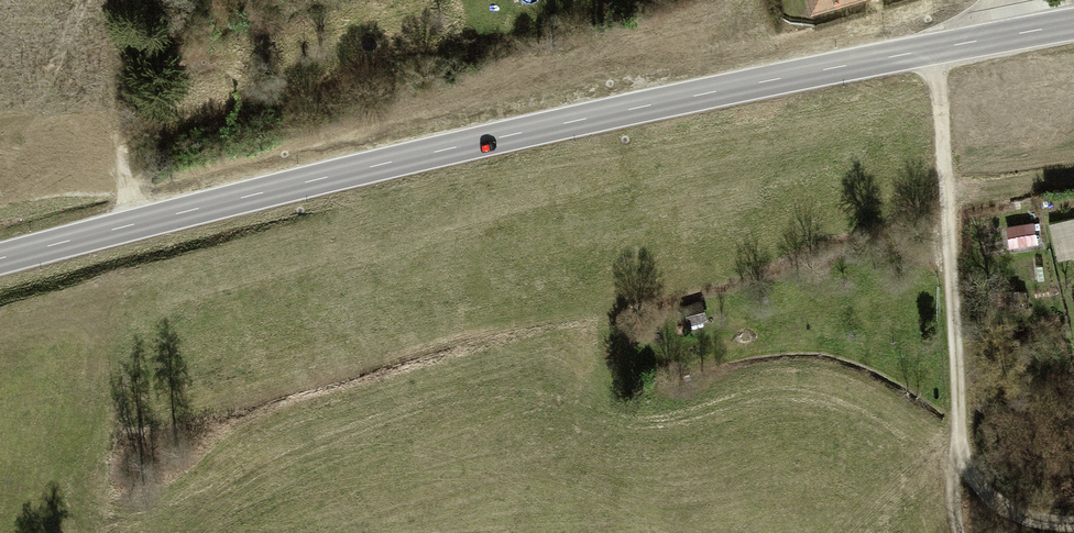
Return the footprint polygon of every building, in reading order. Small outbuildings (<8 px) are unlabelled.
[(1058,259),(1073,257),(1073,218),(1053,221),(1058,259)] [(1009,245),(1040,243),(1039,222),(1007,224),(1009,245)]
